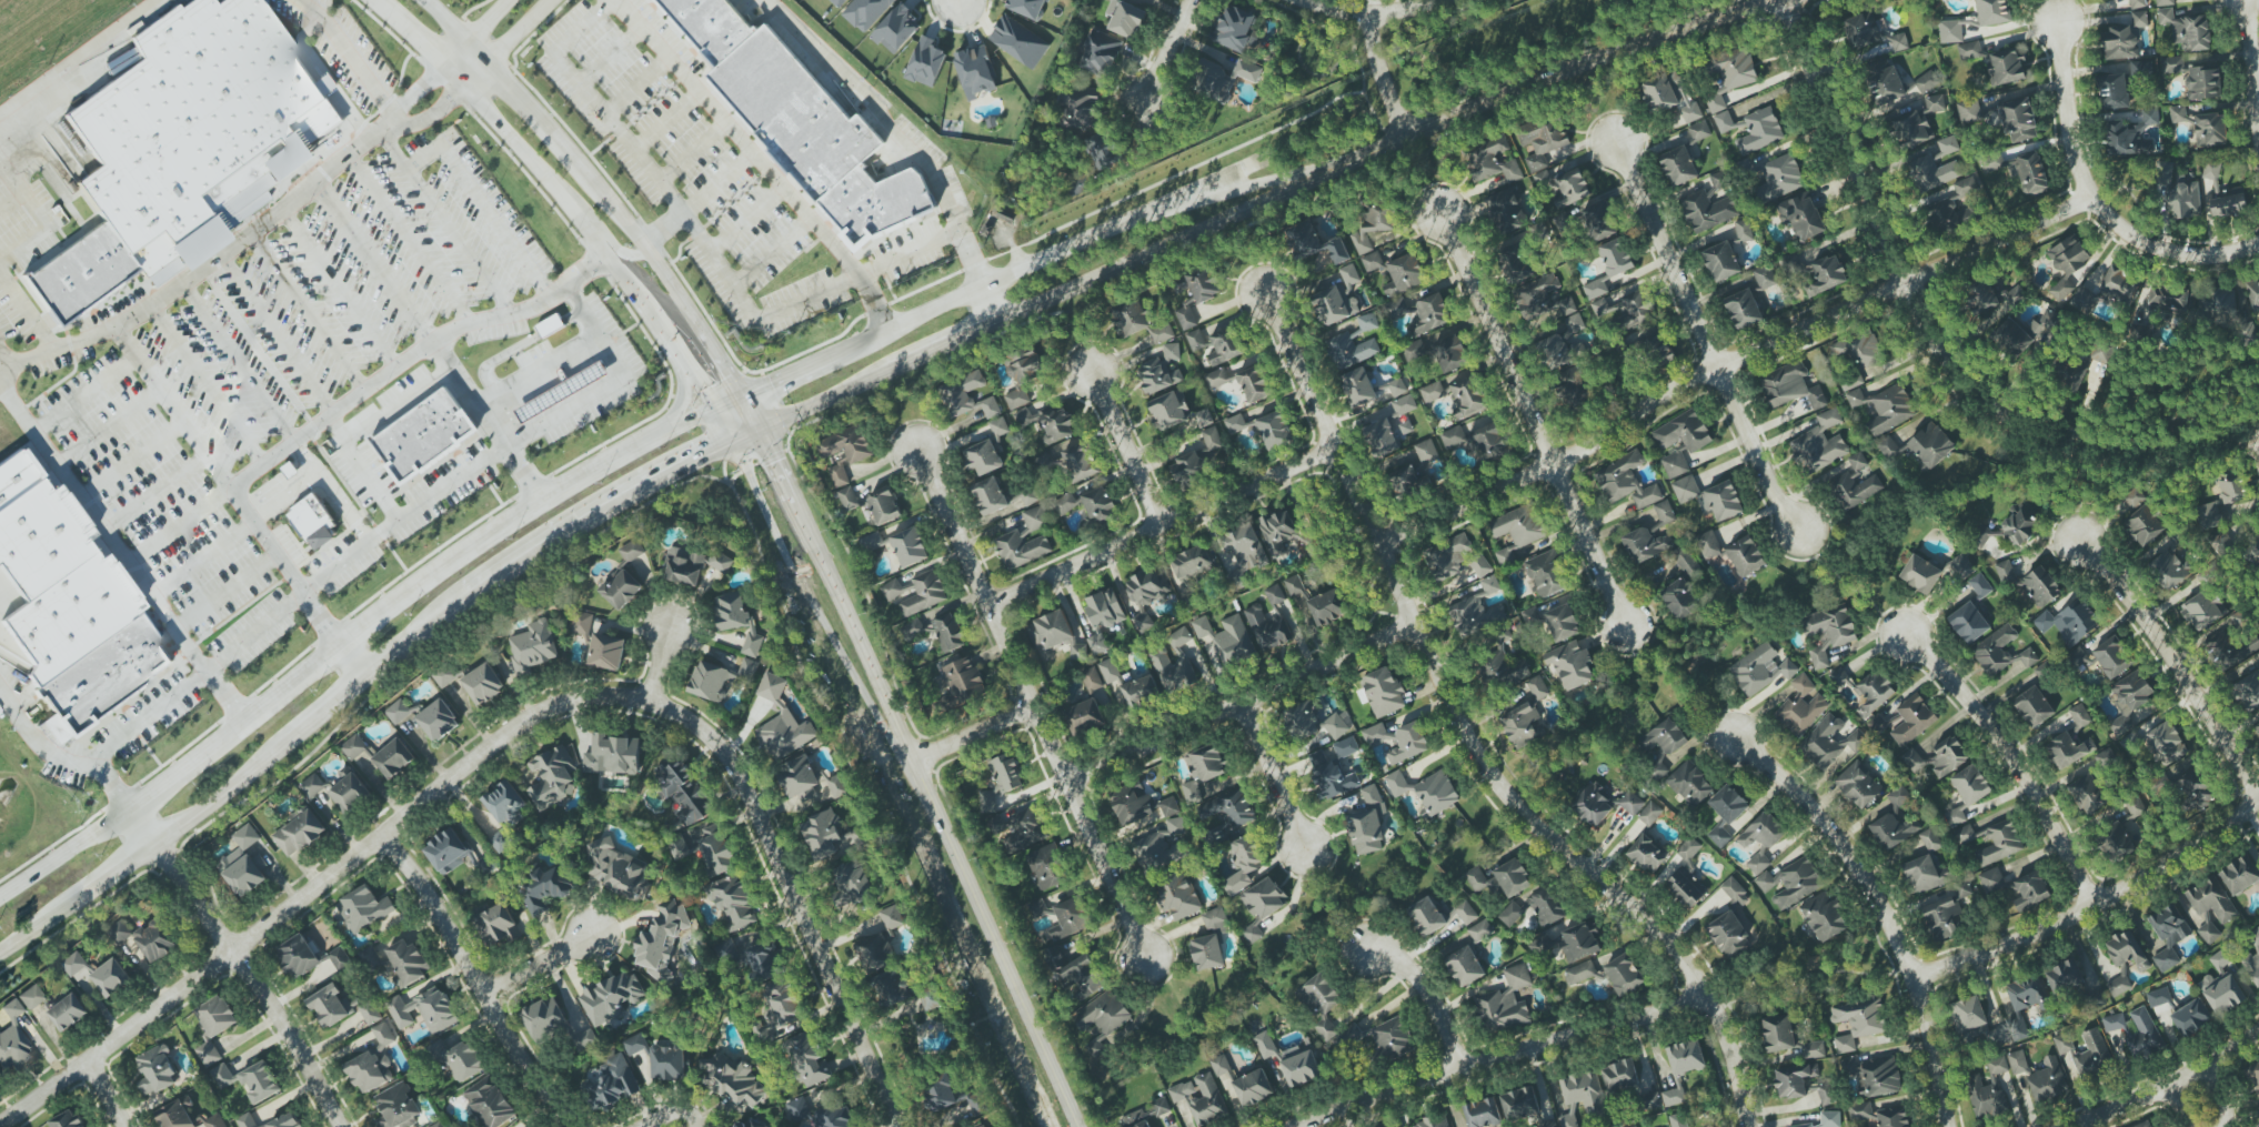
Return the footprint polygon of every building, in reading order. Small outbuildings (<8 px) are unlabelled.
[(124,37),(177,0),(257,0),(340,121),(52,316),(21,271),(100,219),(72,178),(94,162),(59,109),(138,56),(124,37)] [(716,62),(705,71),(842,223),(835,232),(854,248),(871,228),(935,203),(913,161),(873,181),(857,157),(884,143),(854,107),(845,112),(765,17),(753,27),(729,0),(660,0),(716,62)] [(839,9),(847,0),(830,0),(839,9)] [(865,35),(896,0),(855,0),(842,14),(865,35)] [(1048,0),(1007,0),(1004,7),(1039,21),(1048,0)] [(1111,0),(1106,14),(1113,16),(1108,28),(1137,39),(1147,11),(1119,0),(1111,0)] [(2011,24),(2009,0),(1977,0),(1979,26),(2011,24)] [(2131,10),(2146,7),(2144,0),(2129,0),(2131,10)] [(1214,40),(1252,55),(1260,34),(1251,30),(1258,13),(1230,1),(1214,40)] [(924,23),(902,2),(871,35),(892,55),(924,23)] [(2211,50),(2208,15),(2174,18),(2173,8),(2158,9),(2159,26),(2172,25),(2173,44),(2181,43),(2182,52),(2211,50)] [(1909,48),(1904,30),(1888,35),(1883,18),(1875,21),(1872,11),(1843,20),(1852,50),(1890,38),(1894,52),(1909,48)] [(2132,12),(2133,28),(2149,26),(2147,11),(2132,12)] [(987,41),(1035,69),(1051,42),(1003,14),(987,41)] [(1962,20),(1940,21),(1940,43),(1963,42),(1962,20)] [(2132,25),(2109,26),(2109,32),(2103,33),(2103,59),(2138,58),(2138,34),(2132,34),(2132,25)] [(1112,77),(1121,38),(1088,31),(1078,70),(1112,77)] [(935,40),(922,34),(904,77),(933,89),(948,52),(933,46),(935,40)] [(1983,55),(1979,40),(1957,46),(1961,61),(1983,55)] [(967,102),(978,99),(977,94),(997,90),(986,45),(955,52),(967,102)] [(1991,86),(2028,79),(2023,57),(2018,58),(2016,49),(1985,55),(1991,86)] [(2161,74),(2184,73),(2184,56),(2161,57),(2161,74)] [(1891,57),(1863,67),(1879,110),(1907,99),(1891,57)] [(1263,68),(1239,58),(1233,72),(1205,61),(1193,91),(1226,104),(1237,76),(1256,84),(1263,68)] [(2187,68),(2188,99),(2222,98),(2221,66),(2187,68)] [(1640,83),(1652,116),(1678,107),(1685,124),(1699,119),(1681,69),(1640,83)] [(1923,95),(1942,82),(1933,69),(1915,81),(1923,95)] [(2100,75),(2101,109),(2128,108),(2127,74),(2100,75)] [(1098,89),(1065,88),(1065,127),(1098,128),(1098,89)] [(1946,109),(1942,94),(1925,98),(1929,113),(1946,109)] [(2031,97),(2001,103),(2007,143),(2038,137),(2031,97)] [(1964,126),(1981,119),(1972,98),(1956,105),(1964,126)] [(1785,138),(1771,105),(1743,116),(1750,134),(1735,141),(1742,156),(1785,138)] [(2227,146),(2226,113),(2186,115),(2185,106),(2170,106),(2171,123),(2194,122),(2195,147),(2227,146)] [(2107,121),(2108,156),(2156,153),(2155,144),(2148,144),(2147,126),(2159,125),(2158,108),(2142,109),(2143,124),(2126,125),(2125,120),(2107,121)] [(1720,134),(1745,124),(1744,119),(1734,123),(1728,110),(1713,116),(1720,134)] [(1927,121),(1923,123),(1917,111),(1890,123),(1903,151),(1935,136),(1927,121)] [(1530,173),(1545,168),(1541,154),(1568,145),(1558,115),(1515,129),(1521,147),(1532,144),(1535,154),(1525,157),(1530,173)] [(1712,136),(1706,121),(1687,128),(1692,143),(1712,136)] [(1096,169),(1120,161),(1110,131),(1086,139),(1096,169)] [(1476,183),(1503,171),(1508,184),(1523,177),(1515,158),(1499,165),(1495,156),(1511,149),(1504,133),(1462,151),(1476,183)] [(1960,149),(1954,135),(1937,141),(1943,156),(1960,149)] [(1659,155),(1672,188),(1699,177),(1686,145),(1659,155)] [(2023,194),(2049,188),(2039,150),(2014,157),(2023,194)] [(1760,165),(1767,182),(1753,188),(1761,205),(1806,186),(1792,152),(1760,165)] [(1962,176),(1956,160),(1937,168),(1931,155),(1908,165),(1920,194),(1962,176)] [(2249,211),(2243,187),(2222,191),(2216,162),(2202,165),(2205,179),(2206,178),(2215,219),(2249,211)] [(1553,179),(1558,189),(1551,192),(1559,209),(1592,195),(1579,167),(1553,179)] [(1680,199),(1693,234),(1740,217),(1733,196),(1715,202),(1711,191),(1728,185),(1723,171),(1709,176),(1714,187),(1680,199)] [(1953,182),(1959,198),(1983,190),(1977,174),(1953,182)] [(2198,181),(2186,183),(2185,174),(2176,175),(2178,188),(2167,190),(2170,219),(2202,216),(2198,181)] [(1498,234),(1527,226),(1516,187),(1487,195),(1498,234)] [(1827,231),(1809,191),(1775,206),(1784,226),(1791,223),(1800,243),(1827,231)] [(1957,212),(1952,198),(1926,206),(1936,236),(1978,222),(1973,207),(1957,212)] [(1619,233),(1607,200),(1583,209),(1595,242),(1619,233)] [(1359,256),(1374,250),(1373,245),(1393,237),(1391,231),(1398,228),(1388,202),(1370,209),(1370,211),(1361,215),(1366,227),(1350,234),(1359,256)] [(1013,224),(1017,213),(1001,206),(997,217),(1013,224)] [(1285,229),(1297,260),(1329,248),(1336,265),(1350,259),(1342,237),(1321,245),(1311,219),(1285,229)] [(1754,240),(1749,219),(1734,222),(1739,243),(1754,240)] [(2047,250),(2063,281),(2050,287),(2057,301),(2078,291),(2069,275),(2091,263),(2076,235),(2047,250)] [(1634,269),(1625,237),(1599,246),(1609,277),(1634,269)] [(1500,246),(1509,283),(1533,277),(1524,239),(1500,246)] [(1715,284),(1743,272),(1729,240),(1702,252),(1715,284)] [(1361,257),(1367,273),(1384,266),(1378,251),(1361,257)] [(1387,263),(1394,281),(1382,286),(1387,298),(1428,281),(1415,251),(1387,263)] [(1809,299),(1849,281),(1836,253),(1812,264),(1818,278),(1803,285),(1809,299)] [(1362,312),(1351,285),(1361,281),(1353,263),(1339,269),(1344,283),(1313,295),(1325,326),(1362,312)] [(1776,285),(1770,264),(1754,270),(1760,290),(1776,285)] [(2143,280),(2111,265),(2099,290),(2131,305),(2143,280)] [(1178,277),(1182,292),(1193,288),(1198,303),(1222,295),(1213,266),(1178,277)] [(1572,296),(1551,303),(1547,293),(1561,288),(1555,274),(1512,290),(1525,323),(1547,315),(1549,322),(1578,311),(1572,296)] [(1603,278),(1582,286),(1588,301),(1609,292),(1603,278)] [(2252,311),(2258,309),(2258,278),(2246,281),(2252,311)] [(2025,294),(2018,284),(1998,297),(1986,279),(1963,293),(1981,321),(2025,294)] [(2085,313),(2094,292),(2079,285),(2070,306),(2085,313)] [(2189,288),(2151,286),(2150,308),(2188,309),(2189,288)] [(1764,320),(1750,288),(1723,300),(1738,332),(1764,320)] [(1625,325),(1653,321),(1648,290),(1620,295),(1625,325)] [(1413,335),(1451,325),(1443,293),(1416,300),(1421,320),(1409,323),(1413,335)] [(1153,343),(1174,339),(1171,323),(1155,326),(1152,311),(1144,312),(1142,300),(1113,306),(1118,336),(1150,330),(1153,343)] [(1198,325),(1189,305),(1175,311),(1184,331),(1198,325)] [(535,323),(544,340),(566,325),(559,310),(535,323)] [(1379,327),(1375,312),(1357,317),(1362,332),(1379,327)] [(1586,327),(1578,313),(1562,321),(1569,336),(1586,327)] [(2011,359),(2039,334),(2037,332),(2042,327),(2035,320),(2023,330),(2012,317),(1991,335),(2011,359)] [(1245,353),(1233,326),(1210,336),(1216,351),(1207,354),(1213,367),(1245,353)] [(1207,347),(1200,329),(1186,334),(1193,352),(1207,347)] [(1375,338),(1356,345),(1352,335),(1350,336),(1348,331),(1325,341),(1337,371),(1381,353),(1375,338)] [(1471,364),(1460,334),(1425,348),(1421,339),(1402,346),(1409,366),(1437,355),(1444,374),(1471,364)] [(1878,334),(1830,338),(1833,366),(1880,362),(1878,334)] [(1584,343),(1565,347),(1562,335),(1539,341),(1546,369),(1587,359),(1584,343)] [(1648,344),(1660,366),(1675,358),(1663,336),(1648,344)] [(2090,358),(2109,365),(2114,349),(2095,342),(2090,358)] [(1180,359),(1179,343),(1164,344),(1164,360),(1180,359)] [(1010,410),(1030,403),(1023,383),(1046,375),(1036,346),(1006,357),(1017,390),(1005,395),(1010,410)] [(1184,380),(1179,369),(1167,374),(1159,356),(1136,366),(1150,396),(1184,380)] [(2087,366),(2063,358),(2054,385),(2078,394),(2087,366)] [(1828,405),(1819,384),(1808,389),(1803,376),(1808,375),(1801,359),(1758,377),(1772,409),(1807,394),(1814,411),(1828,405)] [(570,377),(576,391),(609,377),(603,363),(570,377)] [(1236,375),(1251,405),(1274,394),(1260,364),(1236,375)] [(1231,382),(1224,367),(1204,375),(1211,390),(1231,382)] [(1352,408),(1377,398),(1365,367),(1340,376),(1352,408)] [(986,385),(981,371),(940,385),(951,418),(982,407),(980,401),(973,403),(969,391),(986,385)] [(1489,409),(1478,375),(1452,384),(1462,417),(1489,409)] [(1581,407),(1592,389),(1571,376),(1560,393),(1581,407)] [(1408,391),(1401,377),(1386,384),(1392,399),(1408,391)] [(1425,404),(1452,393),(1450,387),(1444,390),(1440,380),(1419,388),(1425,404)] [(1874,437),(1917,415),(1900,381),(1866,399),(1860,387),(1845,395),(1853,410),(1871,401),(1878,416),(1866,422),(1874,437)] [(367,433),(442,382),(476,433),(402,484),(367,433)] [(1158,431),(1192,416),(1180,389),(1146,403),(1158,431)] [(1397,417),(1418,408),(1412,393),(1391,402),(1397,417)] [(980,400),(986,419),(1000,414),(995,396),(980,400)] [(1020,429),(1036,421),(1048,446),(1074,433),(1071,427),(1075,425),(1064,401),(1032,417),(1027,407),(1013,414),(1020,429)] [(1652,431),(1662,450),(1682,439),(1691,454),(1714,441),(1695,407),(1652,431)] [(1843,422),(1836,407),(1816,416),(1821,426),(1788,441),(1803,475),(1850,455),(1841,434),(1827,440),(1823,430),(1843,422)] [(1294,443),(1285,410),(1257,418),(1267,450),(1294,443)] [(1247,428),(1242,413),(1224,420),(1230,435),(1247,428)] [(995,438),(1010,433),(1004,417),(989,422),(995,438)] [(1400,448),(1388,418),(1362,428),(1375,458),(1400,448)] [(1957,447),(1933,420),(1901,449),(1888,434),(1875,445),(1890,462),(1905,449),(1927,474),(1957,447)] [(1509,454),(1498,422),(1468,432),(1479,465),(1509,454)] [(850,483),(844,467),(874,456),(862,424),(815,440),(823,460),(826,459),(837,488),(850,483)] [(1440,434),(1446,449),(1467,440),(1460,425),(1440,434)] [(1222,447),(1217,426),(1203,430),(1207,450),(1222,447)] [(970,469),(976,466),(980,477),(1004,466),(991,438),(962,451),(970,469)] [(1414,445),(1423,466),(1440,458),(1431,438),(1414,445)] [(1062,450),(1073,483),(1099,474),(1089,441),(1062,450)] [(1,552),(31,594),(3,614),(33,655),(27,672),(56,707),(41,720),(59,743),(178,650),(143,606),(144,597),(59,481),(52,481),(26,443),(0,461),(0,553),(1,552)] [(1670,479),(1692,469),(1681,447),(1660,457),(1670,479)] [(1664,498),(1656,483),(1643,490),(1632,470),(1646,462),(1639,449),(1593,472),(1610,505),(1630,494),(1639,511),(1664,498)] [(1868,464),(1861,451),(1848,458),(1855,471),(1868,464)] [(1170,461),(1177,486),(1208,478),(1202,453),(1170,461)] [(1419,488),(1414,464),(1390,469),(1395,493),(1419,488)] [(1876,474),(1856,485),(1848,471),(1828,482),(1845,512),(1885,489),(1876,474)] [(2201,530),(2230,523),(2225,504),(2248,498),(2242,473),(2217,480),(2222,499),(2195,507),(2201,530)] [(1745,512),(1733,480),(1699,492),(1693,475),(1671,483),(1680,505),(1697,498),(1703,513),(1713,509),(1718,522),(1745,512)] [(982,517),(1008,509),(998,477),(972,485),(982,517)] [(281,506),(311,485),(338,525),(308,545),(281,506)] [(867,495),(880,526),(903,516),(891,485),(867,495)] [(844,512),(860,506),(852,486),(836,492),(844,512)] [(1093,528),(1119,519),(1108,486),(1082,494),(1093,528)] [(1027,507),(1040,499),(1033,487),(1019,495),(1027,507)] [(1079,504),(1069,490),(1051,504),(1061,517),(1079,504)] [(1676,520),(1669,500),(1654,505),(1661,525),(1676,520)] [(1488,520),(1495,539),(1510,533),(1514,545),(1496,552),(1501,566),(1520,559),(1516,549),(1546,537),(1533,503),(1488,520)] [(2144,547),(2166,526),(2145,504),(2123,525),(2144,547)] [(1999,534),(2024,547),(2039,518),(2014,505),(1999,534)] [(1258,520),(1273,557),(1285,552),(1281,542),(1299,535),(1288,508),(1258,520)] [(1244,572),(1268,563),(1253,524),(1224,534),(1237,570),(1227,574),(1233,591),(1249,586),(1244,572)] [(890,536),(902,569),(930,558),(918,526),(890,536)] [(1669,534),(1653,540),(1647,526),(1622,537),(1634,565),(1675,548),(1669,534)] [(1053,552),(1046,534),(1024,543),(1018,529),(995,539),(1008,571),(1053,552)] [(1697,535),(1705,560),(1722,555),(1714,530),(1697,535)] [(1321,552),(1310,531),(1299,537),(1310,558),(1321,552)] [(864,553),(885,546),(880,532),(859,538),(864,553)] [(2228,532),(2214,536),(2218,551),(2232,548),(2228,532)] [(2258,564),(2258,533),(2255,532),(2245,560),(2258,564)] [(1461,573),(1458,564),(1465,561),(1462,553),(1472,549),(1466,534),(1424,549),(1435,582),(1461,573)] [(1725,549),(1742,579),(1768,564),(1751,534),(1725,549)] [(646,553),(638,539),(619,549),(627,564),(646,553)] [(1182,584),(1215,566),(1203,542),(1170,560),(1182,584)] [(663,579),(698,588),(707,555),(672,546),(663,579)] [(2169,547),(2146,566),(2169,592),(2191,572),(2169,547)] [(707,563),(727,574),(734,560),(715,549),(707,563)] [(1523,562),(1540,600),(1570,587),(1553,549),(1523,562)] [(1899,579),(1930,595),(1943,569),(1912,553),(1899,579)] [(1973,566),(1963,553),(1953,560),(1963,573),(1973,566)] [(1471,565),(1480,579),(1493,570),(1484,556),(1471,565)] [(2042,564),(2022,579),(2017,581),(2009,559),(1995,564),(2003,587),(2016,583),(2024,592),(2030,590),(2033,598),(2041,609),(2061,594),(2059,586),(2042,564)] [(1144,631),(1154,626),(1144,606),(1171,593),(1158,565),(1121,583),(1144,631)] [(644,587),(624,567),(600,592),(621,612),(644,587)] [(948,600),(936,569),(912,578),(918,595),(898,603),(903,617),(948,600)] [(1980,600),(1993,590),(1981,572),(1967,581),(1980,600)] [(1284,580),(1294,604),(1308,598),(1298,574),(1284,580)] [(1501,590),(1495,575),(1481,580),(1487,595),(1501,590)] [(1265,589),(1275,615),(1266,619),(1259,603),(1244,609),(1262,653),(1292,640),(1278,605),(1286,601),(1279,583),(1265,589)] [(1085,597),(1095,630),(1125,621),(1115,588),(1085,597)] [(1349,614),(1338,588),(1307,601),(1318,627),(1349,614)] [(742,653),(757,658),(764,637),(756,634),(754,615),(746,612),(743,591),(716,595),(718,607),(716,612),(719,629),(722,630),(750,626),(742,653)] [(2197,633),(2226,613),(2216,599),(2211,602),(2203,591),(2179,607),(2197,633)] [(1451,604),(1461,635),(1508,620),(1502,604),(1485,609),(1481,598),(1487,596),(1486,592),(1451,604)] [(2068,647),(2102,625),(2082,596),(2052,617),(2048,610),(2033,620),(2042,634),(2054,626),(2068,647)] [(1948,617),(1967,646),(1992,629),(1972,600),(1948,617)] [(1556,644),(1582,632),(1569,602),(1543,614),(1556,644)] [(1814,670),(1830,666),(1825,649),(1857,641),(1848,604),(1800,616),(1806,638),(1820,635),(1823,645),(1809,649),(1814,670)] [(1067,642),(1073,661),(1089,656),(1084,643),(1077,646),(1064,609),(1026,622),(1036,653),(1067,642)] [(592,614),(574,611),(572,633),(590,635),(592,614)] [(920,620),(900,626),(904,640),(936,631),(943,653),(967,646),(957,612),(921,623),(920,620)] [(1225,669),(1257,656),(1240,613),(1221,620),(1225,631),(1214,635),(1207,615),(1191,621),(1198,640),(1212,635),(1225,669)] [(530,631),(507,638),(518,672),(560,659),(547,617),(527,623),(530,631)] [(1990,678),(2019,658),(2026,669),(2039,660),(2026,641),(2019,646),(2022,650),(2011,657),(2003,647),(2012,641),(2003,627),(1970,650),(1990,678)] [(1197,685),(1183,644),(1192,641),(1187,628),(1169,634),(1178,661),(1171,663),(1167,651),(1152,656),(1166,695),(1197,685)] [(2221,672),(2258,649),(2258,640),(2256,635),(2238,645),(2228,628),(2204,643),(2221,672)] [(627,640),(594,633),(587,665),(620,672),(627,640)] [(1109,649),(1102,633),(1088,639),(1095,655),(1109,649)] [(2133,669),(2120,636),(2094,647),(2107,680),(2133,669)] [(1565,692),(1597,680),(1586,649),(1581,650),(1578,640),(1542,653),(1547,666),(1554,663),(1565,692)] [(1799,672),(1790,658),(1778,666),(1773,659),(1778,655),(1768,640),(1727,667),(1748,698),(1783,675),(1787,680),(1799,672)] [(2066,657),(2075,670),(2089,659),(2079,646),(2066,657)] [(942,667),(957,705),(987,694),(972,655),(942,667)] [(759,663),(744,657),(738,675),(753,680),(759,663)] [(1121,679),(1114,658),(1099,663),(1106,684),(1121,679)] [(688,692),(725,705),(736,672),(699,660),(688,692)] [(480,708),(507,689),(488,661),(461,680),(480,708)] [(461,676),(452,662),(432,674),(440,688),(461,676)] [(1406,707),(1402,694),(1392,666),(1360,678),(1375,719),(1406,707)] [(1837,687),(1849,680),(1840,666),(1828,674),(1837,687)] [(1081,673),(1088,693),(1103,688),(1096,667),(1081,673)] [(1863,703),(1855,710),(1865,721),(1897,691),(1876,668),(1852,690),(1863,703)] [(2258,705),(2258,669),(2232,684),(2247,712),(2258,705)] [(756,695),(783,706),(779,717),(754,730),(764,748),(770,750),(775,761),(819,736),(810,719),(798,726),(781,696),(788,680),(766,671),(756,695)] [(1772,715),(1799,739),(1830,704),(1818,693),(1809,704),(1803,699),(1815,684),(1801,672),(1790,684),(1802,694),(1794,703),(1788,698),(1772,715)] [(1121,686),(1131,712),(1162,699),(1151,674),(1121,686)] [(2029,729),(2054,716),(2039,685),(2013,698),(2029,729)] [(1901,748),(1938,719),(1917,692),(1896,709),(1905,721),(1890,733),(1901,748)] [(414,712),(401,697),(385,712),(398,726),(414,712)] [(1063,710),(1075,737),(1106,724),(1095,697),(1063,710)] [(462,724),(441,698),(416,718),(437,744),(462,724)] [(1334,741),(1355,726),(1342,709),(1324,722),(1307,698),(1284,714),(1303,741),(1324,726),(1334,741)] [(2092,722),(2082,702),(2068,710),(2078,729),(2092,722)] [(1825,772),(1846,745),(1856,754),(1868,738),(1855,728),(1841,745),(1831,736),(1836,729),(1839,731),(1845,724),(1828,711),(1798,750),(1825,772)] [(1646,753),(1656,745),(1663,755),(1648,765),(1657,779),(1668,771),(1661,760),(1689,742),(1672,717),(1637,740),(1646,753)] [(2190,751),(2169,719),(2144,735),(2164,767),(2190,751)] [(1383,722),(1362,730),(1368,748),(1396,737),(1400,747),(1386,753),(1391,765),(1431,750),(1419,720),(1387,733),(1383,722)] [(2043,745),(2058,771),(2097,749),(2090,738),(2076,746),(2068,731),(2043,745)] [(640,739),(607,737),(607,733),(593,732),(592,753),(584,753),(583,771),(639,774),(640,739)] [(353,761),(369,747),(357,733),(341,747),(353,761)] [(1934,746),(1938,754),(1928,760),(1938,778),(1970,761),(1957,735),(1934,746)] [(417,759),(400,737),(373,758),(390,780),(417,759)] [(1334,743),(1338,757),(1358,752),(1354,737),(1334,743)] [(1193,780),(1181,784),(1188,803),(1202,798),(1197,784),(1230,771),(1219,742),(1184,754),(1193,780)] [(538,811),(579,793),(570,772),(575,770),(564,745),(530,760),(540,782),(527,788),(538,811)] [(1900,758),(1914,774),(1926,764),(1913,748),(1900,758)] [(2095,756),(2102,769),(2116,760),(2110,748),(2095,756)] [(1307,755),(1322,800),(1361,786),(1356,772),(1344,776),(1338,759),(1327,763),(1323,749),(1307,755)] [(988,762),(1002,795),(1026,785),(1011,752),(988,762)] [(712,814),(687,754),(655,768),(668,800),(672,798),(684,826),(712,814)] [(841,773),(827,779),(824,771),(816,774),(808,754),(784,763),(787,771),(779,774),(790,800),(799,797),(802,803),(820,795),(823,803),(849,793),(841,773)] [(1665,780),(1685,802),(1689,799),(1696,807),(1716,788),(1689,759),(1665,780)] [(1861,810),(1884,788),(1857,759),(1834,781),(1861,810)] [(1993,793),(1977,763),(1950,778),(1963,804),(1943,814),(1951,829),(1968,819),(1962,809),(1993,793)] [(2215,800),(2199,766),(2177,776),(2193,810),(2215,800)] [(1461,803),(1446,770),(1408,786),(1401,769),(1384,776),(1394,799),(1416,790),(1424,808),(1419,810),(1423,819),(1461,803)] [(347,816),(372,793),(353,772),(328,795),(347,816)] [(2068,785),(2084,815),(2108,803),(2093,772),(2068,785)] [(298,785),(309,800),(327,787),(316,773),(298,785)] [(528,805),(508,779),(481,799),(501,825),(528,805)] [(1122,827),(1163,813),(1159,802),(1151,805),(1143,781),(1109,792),(1122,827)] [(1594,829),(1616,805),(1592,783),(1570,807),(1594,829)] [(1751,806),(1729,783),(1708,802),(1723,819),(1707,834),(1720,849),(1736,833),(1729,826),(1751,806)] [(1361,788),(1367,809),(1346,814),(1356,856),(1386,849),(1378,815),(1385,814),(1378,784),(1361,788)] [(1922,829),(1914,816),(1907,821),(1898,806),(1911,799),(1902,784),(1886,794),(1895,809),(1869,825),(1885,852),(1922,829)] [(1228,833),(1258,819),(1243,786),(1201,806),(1207,820),(1220,814),(1228,833)] [(1633,817),(1645,803),(1629,789),(1617,803),(1633,817)] [(980,792),(982,813),(996,812),(994,790),(980,792)] [(1180,813),(1175,796),(1160,801),(1165,818),(1180,813)] [(1648,828),(1663,815),(1653,802),(1637,815),(1648,828)] [(327,829),(307,805),(270,835),(291,860),(327,829)] [(1004,840),(1010,854),(1050,836),(1037,806),(1011,817),(1019,834),(1004,840)] [(816,862),(839,853),(836,845),(853,838),(858,850),(869,845),(863,827),(843,834),(834,809),(801,822),(816,862)] [(1757,876),(1772,863),(1763,854),(1787,832),(1767,810),(1735,839),(1745,850),(1755,840),(1761,847),(1744,863),(1757,876)] [(1166,819),(1168,833),(1141,837),(1146,868),(1187,862),(1184,843),(1168,845),(1166,837),(1186,834),(1183,817),(1166,819)] [(1974,852),(1980,868),(2024,850),(2011,818),(1985,828),(1992,845),(1974,852)] [(216,864),(241,899),(269,880),(262,870),(268,865),(259,853),(252,859),(246,850),(261,839),(250,823),(232,836),(240,847),(216,864)] [(1961,844),(1976,837),(1970,824),(1955,831),(1961,844)] [(1944,845),(1931,826),(1919,835),(1931,854),(1944,845)] [(440,875),(472,858),(455,828),(424,846),(440,875)] [(501,846),(509,847),(510,832),(494,832),(493,844),(501,844),(501,846)] [(1231,897),(1255,883),(1250,875),(1267,864),(1248,833),(1226,847),(1241,871),(1222,883),(1231,897)] [(1670,852),(1642,833),(1626,856),(1654,875),(1670,852)] [(644,899),(655,864),(611,851),(613,843),(598,838),(585,880),(644,899)] [(1041,892),(1071,881),(1056,843),(1026,854),(1041,892)] [(1937,872),(1931,854),(1902,865),(1914,895),(1955,880),(1950,867),(1937,872)] [(2258,882),(2258,874),(2249,854),(2218,870),(2232,896),(2258,882)] [(1825,885),(1807,855),(1771,876),(1768,871),(1755,879),(1763,893),(1781,882),(1785,889),(1772,897),(1780,912),(1825,885)] [(1464,874),(1476,896),(1488,890),(1492,898),(1504,891),(1509,899),(1534,884),(1518,857),(1493,871),(1496,876),(1487,881),(1479,865),(1464,874)] [(832,868),(843,906),(874,897),(863,859),(832,868)] [(533,917),(549,911),(545,902),(575,889),(565,864),(545,873),(543,868),(528,874),(531,883),(520,887),(533,917)] [(1986,894),(2007,886),(1999,866),(1979,874),(1986,894)] [(2019,913),(2052,896),(2039,869),(2012,883),(2019,897),(2013,900),(2019,913)] [(1203,909),(1186,870),(1155,884),(1167,913),(1170,911),(1175,922),(1203,909)] [(2184,893),(2197,916),(2212,908),(2222,925),(2239,916),(2215,874),(2184,893)] [(759,924),(748,882),(742,884),(740,876),(705,885),(709,900),(719,898),(728,932),(759,924)] [(1289,904),(1273,876),(1241,895),(1256,921),(1242,929),(1251,944),(1264,936),(1257,923),(1289,904)] [(1720,887),(1737,906),(1749,895),(1732,876),(1720,887)] [(1921,907),(1933,943),(1958,934),(1953,917),(1963,914),(1958,899),(1973,894),(1968,880),(1951,886),(1955,896),(1921,907)] [(378,902),(370,885),(335,901),(351,934),(397,912),(389,896),(378,902)] [(1568,917),(1562,903),(1558,900),(1554,892),(1546,885),(1534,891),(1520,907),(1513,900),(1498,918),(1510,928),(1525,910),(1531,907),(1533,909),(1542,929),(1568,917)] [(1818,943),(1849,930),(1832,890),(1801,903),(1818,943)] [(1054,906),(1062,924),(1046,930),(1051,943),(1093,925),(1080,895),(1054,906)] [(1407,910),(1425,938),(1448,923),(1429,895),(1407,910)] [(1047,909),(1043,899),(1027,905),(1033,920),(1053,912),(1051,907),(1047,909)] [(1465,927),(1479,918),(1466,899),(1453,908),(1465,927)] [(2152,957),(2162,974),(2181,962),(2172,946),(2193,934),(2173,902),(2148,917),(2166,948),(2152,957)] [(492,946),(520,936),(507,903),(480,914),(492,946)] [(867,974),(899,962),(888,931),(905,924),(897,904),(879,911),(887,931),(855,944),(867,974)] [(1203,913),(1208,936),(1191,940),(1198,971),(1226,965),(1218,932),(1229,929),(1224,908),(1203,913)] [(1728,962),(1755,943),(1732,909),(1705,927),(1728,962)] [(2197,914),(2191,918),(2196,928),(2211,920),(2208,914),(2213,912),(2211,909),(2198,916),(2197,914)] [(660,972),(679,922),(657,914),(650,932),(645,930),(632,962),(660,972)] [(151,964),(178,949),(162,918),(144,928),(142,922),(131,928),(127,919),(110,929),(118,944),(135,935),(151,964)] [(1475,943),(1494,931),(1486,918),(1467,930),(1475,943)] [(2222,934),(2210,920),(2197,932),(2209,946),(2222,934)] [(1562,948),(1568,964),(1603,951),(1595,929),(1590,931),(1587,922),(1562,931),(1568,946),(1562,948)] [(2150,968),(2132,928),(2104,941),(2116,968),(2134,960),(2139,973),(2150,968)] [(2258,991),(2258,945),(2258,943),(2258,928),(2246,934),(2256,953),(2243,960),(2258,991)] [(292,980),(321,965),(304,934),(276,949),(292,980)] [(427,969),(412,937),(383,950),(401,989),(426,977),(423,970),(427,969)] [(737,954),(742,966),(750,963),(758,984),(782,974),(769,942),(737,954)] [(1487,974),(1469,944),(1444,959),(1462,989),(1487,974)] [(352,963),(341,945),(327,954),(338,971),(352,963)] [(1087,953),(1068,965),(1056,946),(1044,953),(1075,1004),(1107,985),(1087,953)] [(2232,962),(2221,949),(2209,959),(2219,972),(2232,962)] [(72,978),(89,965),(78,951),(61,963),(72,978)] [(1646,982),(1627,951),(1602,967),(1621,998),(1646,982)] [(108,999),(133,982),(116,957),(91,975),(108,999)] [(1564,971),(1570,986),(1597,975),(1600,981),(1608,978),(1604,970),(1597,973),(1591,959),(1564,971)] [(2055,998),(2086,986),(2076,959),(2045,970),(2055,998)] [(1532,1020),(1525,1000),(1517,1003),(1513,991),(1532,985),(1525,963),(1503,970),(1510,989),(1500,993),(1500,990),(1475,998),(1486,1034),(1532,1020)] [(944,1005),(934,981),(911,991),(902,967),(873,979),(885,1008),(919,994),(926,1012),(944,1005)] [(635,974),(627,978),(625,972),(578,996),(594,1028),(624,1012),(622,1007),(646,995),(635,974)] [(1296,991),(1318,1020),(1313,1024),(1326,1042),(1339,1033),(1326,1015),(1344,1001),(1322,972),(1296,991)] [(2036,973),(2004,987),(2016,1013),(2034,1005),(2038,1013),(2051,1006),(2036,973)] [(2107,982),(2114,997),(2133,988),(2126,974),(2107,982)] [(2212,976),(2199,982),(2216,1017),(2246,1002),(2233,974),(2215,983),(2212,976)] [(776,1029),(805,1018),(790,978),(761,989),(776,1029)] [(324,1029),(351,1013),(334,983),(307,999),(324,1029)] [(17,996),(27,1011),(44,999),(34,984),(17,996)] [(398,1029),(415,1022),(410,1012),(419,1008),(431,1035),(458,1023),(443,986),(404,1002),(401,995),(386,1001),(398,1029)] [(2146,994),(2152,1008),(2173,1000),(2167,986),(2146,994)] [(1121,1040),(1115,1030),(1132,1018),(1113,989),(1071,1016),(1081,1032),(1096,1022),(1103,1033),(1084,1045),(1093,1058),(1121,1040)] [(63,1033),(90,1013),(74,992),(48,1012),(63,1033)] [(196,1009),(208,1031),(202,1034),(207,1043),(195,1049),(205,1068),(222,1059),(211,1039),(239,1023),(224,994),(196,1009)] [(554,995),(520,1011),(536,1044),(570,1028),(554,995)] [(1837,1054),(1856,1051),(1854,1038),(1888,1032),(1881,997),(1829,1006),(1833,1024),(1849,1021),(1851,1034),(1834,1037),(1837,1054)] [(2186,1039),(2214,1020),(2199,997),(2170,1015),(2186,1039)] [(14,999),(0,1008),(8,1020),(22,1011),(14,999)] [(375,1002),(360,1007),(367,1026),(382,1020),(375,1002)] [(2166,1047),(2145,1005),(2129,1013),(2139,1032),(2125,1040),(2136,1062),(2166,1047)] [(1796,1048),(1790,1013),(1762,1018),(1768,1053),(1796,1048)] [(2102,1018),(2106,1032),(2127,1027),(2123,1013),(2102,1018)] [(1416,1048),(1401,1015),(1361,1034),(1357,1026),(1332,1037),(1338,1051),(1373,1035),(1378,1047),(1366,1053),(1373,1068),(1416,1048)] [(398,1041),(388,1020),(371,1028),(381,1049),(398,1041)] [(36,1056),(12,1024),(0,1033),(0,1066),(2,1069),(8,1064),(14,1072),(36,1056)] [(2081,1033),(2087,1051),(2076,1054),(2069,1033),(2054,1039),(2060,1056),(2070,1052),(2080,1078),(2113,1067),(2099,1027),(2081,1033)] [(581,1052),(598,1040),(590,1028),(573,1040),(581,1052)] [(831,1078),(813,1030),(785,1041),(803,1089),(831,1078)] [(1254,1035),(1262,1059),(1277,1054),(1269,1030),(1254,1035)] [(629,1057),(649,1047),(642,1032),(622,1042),(629,1057)] [(1665,1107),(1685,1102),(1679,1075),(1707,1068),(1700,1039),(1667,1048),(1677,1088),(1661,1092),(1665,1107)] [(473,1040),(443,1053),(457,1083),(486,1070),(473,1040)] [(1805,1058),(1825,1057),(1824,1041),(1804,1043),(1805,1058)] [(137,1057),(147,1078),(138,1082),(145,1097),(179,1081),(167,1054),(171,1052),(167,1043),(137,1057)] [(686,1079),(686,1045),(652,1045),(653,1079),(686,1079)] [(1322,1078),(1313,1050),(1281,1060),(1290,1088),(1322,1078)] [(346,1063),(360,1095),(396,1079),(385,1054),(377,1058),(374,1051),(346,1063)] [(770,1089),(741,1065),(738,1068),(718,1051),(709,1062),(705,1059),(699,1067),(709,1076),(707,1079),(739,1106),(744,1101),(753,1109),(770,1089)] [(2023,1051),(2008,1054),(2012,1075),(2027,1072),(2023,1051)] [(1235,1078),(1223,1052),(1209,1058),(1221,1085),(1235,1078)] [(641,1091),(622,1053),(598,1065),(603,1075),(584,1085),(598,1112),(641,1091)] [(2069,1091),(2055,1054),(2043,1058),(2046,1068),(2027,1075),(2037,1103),(2069,1091)] [(1903,1091),(1896,1055),(1857,1063),(1855,1056),(1839,1059),(1842,1076),(1855,1074),(1860,1099),(1903,1091)] [(1976,1120),(2007,1113),(1998,1074),(2009,1072),(2005,1056),(1987,1060),(1992,1084),(1983,1087),(1979,1073),(1965,1076),(1976,1120)] [(232,1077),(226,1063),(210,1070),(220,1090),(243,1080),(254,1105),(282,1092),(268,1060),(232,1077)] [(1603,1065),(1607,1091),(1638,1086),(1634,1060),(1603,1065)] [(2244,1067),(2258,1098),(2258,1060),(2244,1067)] [(1776,1066),(1777,1098),(1806,1097),(1805,1077),(1819,1076),(1819,1065),(1776,1066)] [(1275,1095),(1262,1068),(1232,1082),(1244,1109),(1275,1095)] [(1558,1079),(1565,1104),(1583,1100),(1587,1113),(1604,1109),(1594,1070),(1558,1079)] [(1211,1071),(1192,1078),(1193,1079),(1168,1089),(1174,1104),(1186,1099),(1197,1126),(1198,1126),(1228,1114),(1211,1071)] [(519,1114),(491,1074),(463,1093),(486,1126),(500,1126),(519,1114)] [(967,1100),(973,1117),(990,1111),(981,1087),(957,1096),(949,1075),(926,1083),(936,1112),(967,1100)] [(1818,1080),(1820,1106),(1835,1104),(1832,1079),(1818,1080)] [(384,1116),(375,1120),(378,1126),(395,1126),(400,1125),(400,1126),(409,1126),(416,1124),(414,1118),(422,1114),(415,1098),(413,1099),(405,1082),(374,1095),(384,1116)] [(1500,1094),(1506,1122),(1540,1114),(1534,1086),(1500,1094)] [(1644,1111),(1659,1108),(1657,1093),(1642,1095),(1644,1111)] [(195,1125),(188,1108),(194,1105),(190,1095),(156,1110),(163,1126),(207,1126),(226,1126),(220,1113),(195,1125)] [(1150,1102),(1156,1117),(1171,1111),(1165,1096),(1150,1102)] [(786,1102),(792,1122),(811,1117),(805,1097),(786,1102)] [(1469,1126),(1489,1126),(1502,1124),(1495,1097),(1463,1105),(1469,1126)] [(847,1101),(813,1115),(818,1126),(858,1126),(847,1101)] [(1849,1105),(1852,1122),(1873,1118),(1870,1101),(1849,1105)] [(1908,1107),(1878,1109),(1879,1126),(1909,1126),(1908,1107)] [(52,1126),(87,1126),(81,1115),(77,1117),(72,1109),(49,1121),(52,1126)] [(1144,1109),(1119,1118),(1123,1126),(1150,1126),(1144,1109)] [(294,1110),(262,1126),(303,1126),(294,1110)] [(1821,1112),(1822,1126),(1840,1126),(1840,1111),(1821,1112)] [(250,1112),(236,1120),(240,1126),(255,1126),(257,1126),(258,1126),(250,1112)] [(1561,1126),(1578,1126),(1575,1112),(1559,1115),(1561,1126)] [(1687,1113),(1672,1116),(1673,1126),(1689,1126),(1687,1113)] [(1445,1114),(1414,1124),(1415,1126),(1450,1126),(1445,1114)] [(750,1118),(746,1126),(738,1122),(735,1126),(766,1126),(750,1118)]
